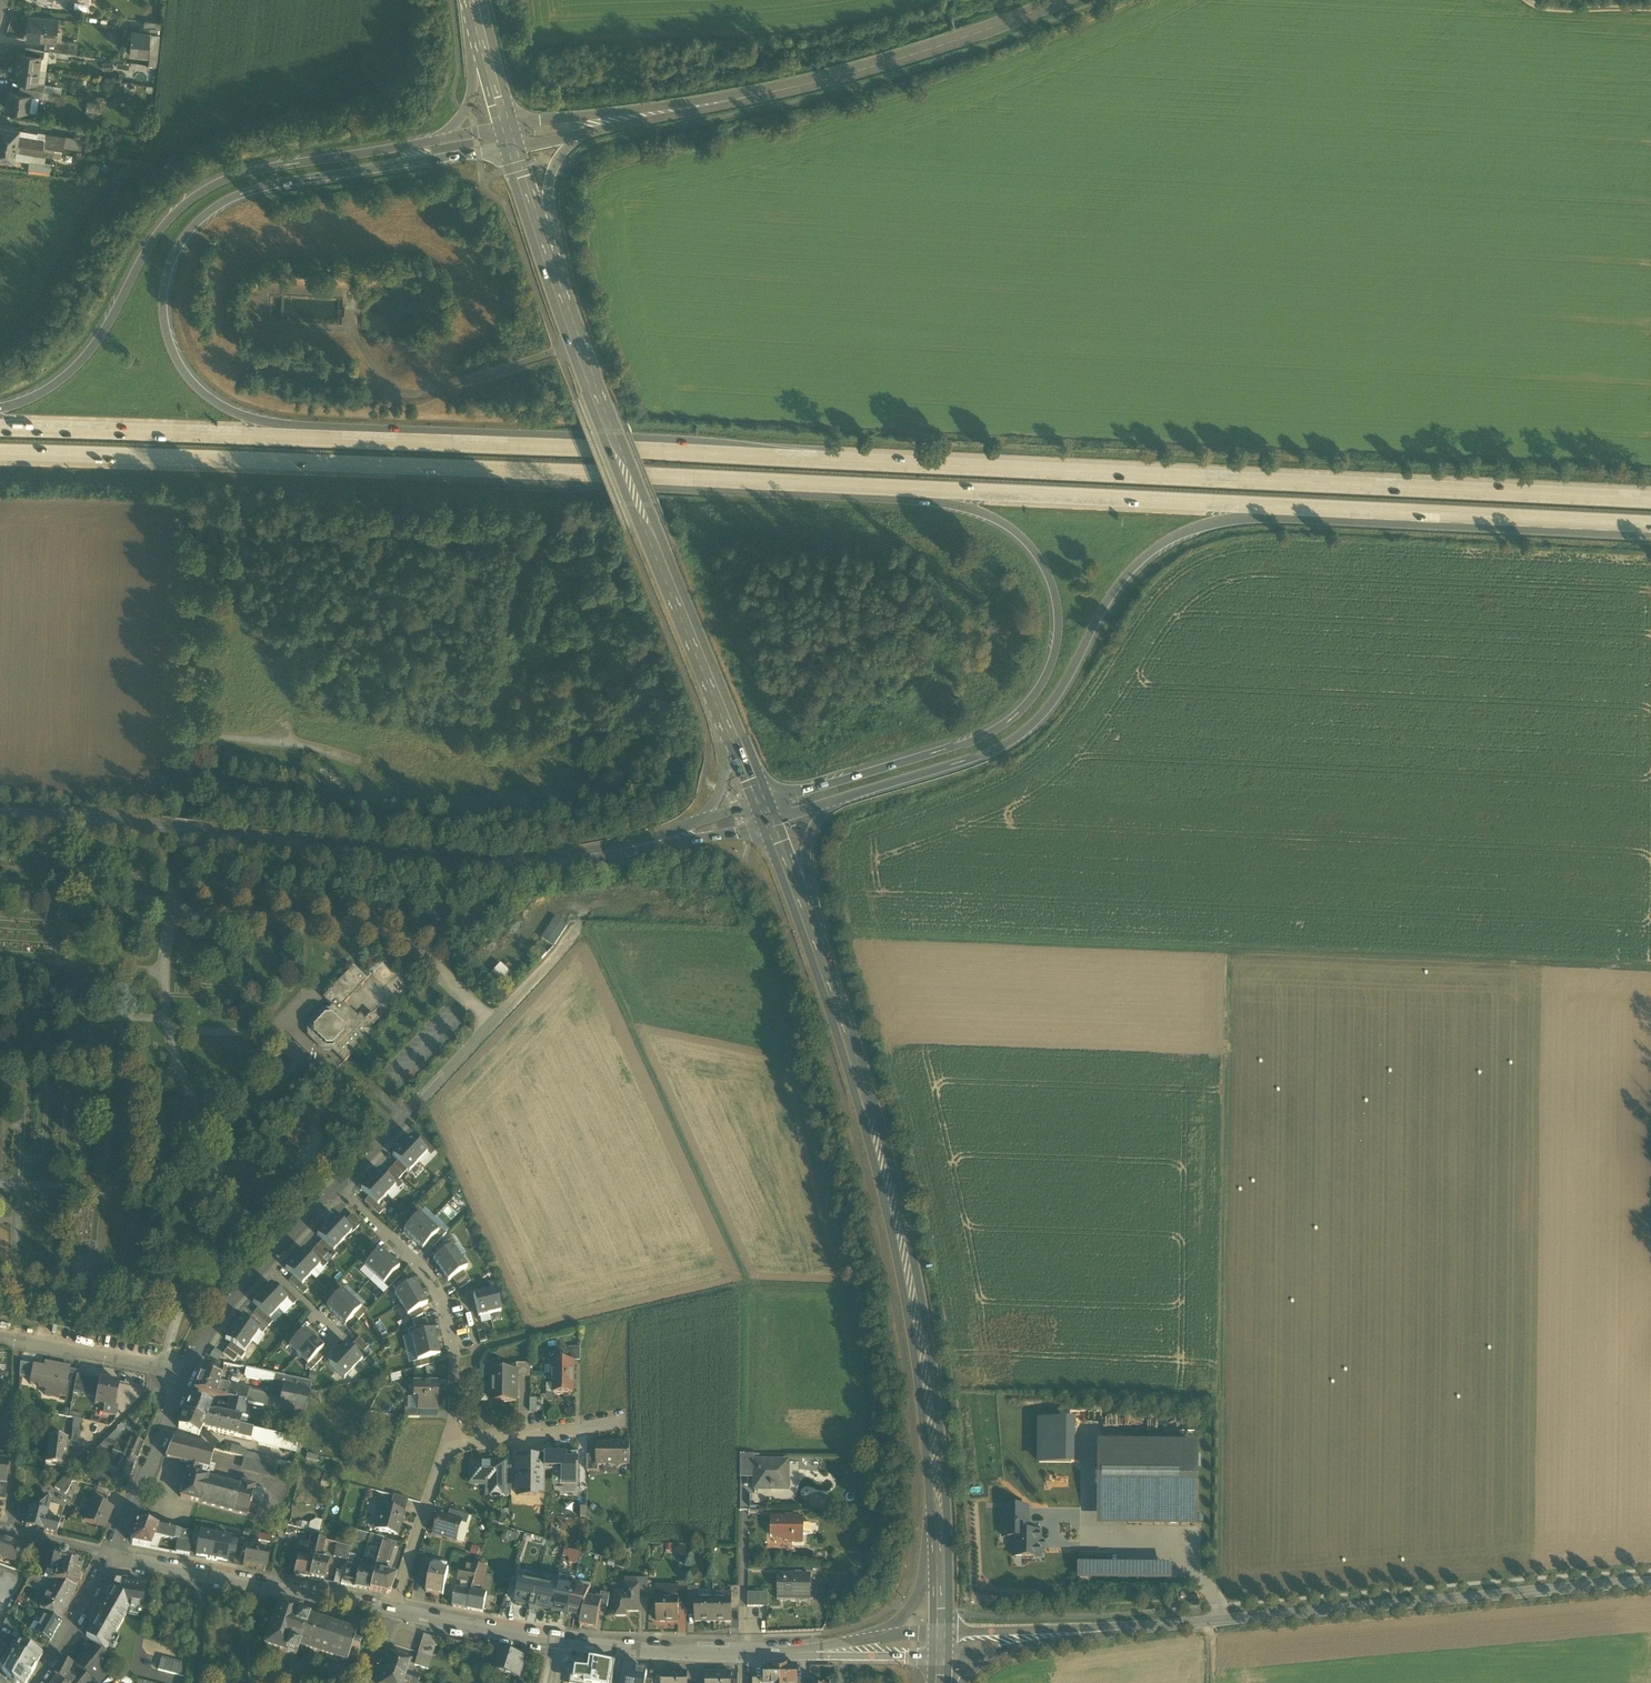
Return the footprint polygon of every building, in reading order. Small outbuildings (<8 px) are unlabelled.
[(56,20),(32,18),(30,39),(45,40),(54,41),(56,20)] [(145,28),(145,34),(156,35),(157,29),(160,30),(161,23),(144,22),(144,28),(145,28)] [(145,34),(130,32),(128,55),(147,57),(148,43),(154,43),(158,44),(159,32),(157,32),(157,35),(156,35),(145,34)] [(54,41),(45,40),(44,50),(45,50),(69,53),(70,42),(54,41)] [(153,48),(152,48),(150,65),(156,66),(158,44),(154,43),(153,48)] [(44,50),(25,47),(24,54),(40,56),(40,57),(44,57),(45,50),(44,50)] [(24,54),(18,53),(16,66),(38,69),(40,57),(40,56),(24,54)] [(135,69),(143,70),(144,64),(116,60),(115,69),(135,72),(135,69)] [(38,69),(16,66),(14,79),(21,80),(36,82),(38,69)] [(36,82),(21,80),(20,87),(43,90),(44,83),(36,82)] [(43,90),(20,87),(19,93),(30,95),(30,96),(42,97),(43,90)] [(19,93),(8,92),(6,107),(16,109),(17,110),(23,111),(25,110),(27,111),(30,96),(30,95),(19,93)] [(0,125),(0,141),(16,144),(17,136),(18,130),(19,128),(0,125)] [(52,134),(45,133),(45,138),(43,147),(50,148),(52,134)] [(65,136),(52,134),(50,148),(62,150),(63,150),(65,136)] [(36,139),(24,137),(23,138),(17,136),(16,144),(43,148),(43,147),(45,138),(37,136),(36,139)] [(0,141),(0,157),(13,159),(14,151),(16,144),(0,141)] [(43,148),(16,144),(14,151),(30,153),(42,155),(43,148)] [(14,151),(13,159),(28,162),(30,153),(14,151)] [(543,940),(554,947),(567,927),(557,920),(543,940)] [(546,955),(537,946),(533,950),(542,959),(546,955)] [(512,975),(500,965),(487,979),(498,990),(512,975)] [(353,967),(323,998),(337,1013),(333,1017),(331,1016),(324,1016),(314,1028),(314,1034),(325,1045),(332,1045),(333,1044),(338,1048),(337,1049),(341,1054),(338,1057),(344,1063),(373,1033),(369,1029),(379,1019),(372,1013),(363,1022),(344,1004),(367,980),(353,967)] [(411,1138),(402,1147),(418,1163),(427,1153),(416,1143),(411,1138)] [(420,1138),(416,1143),(427,1153),(430,1156),(435,1152),(420,1138)] [(418,1163),(402,1147),(393,1157),(398,1162),(408,1171),(409,1172),(418,1163)] [(398,1162),(393,1167),(403,1176),(408,1171),(398,1162)] [(393,1167),(389,1172),(399,1181),(403,1176),(393,1167)] [(379,1171),(370,1181),(387,1197),(396,1187),(384,1176),(379,1171)] [(389,1172),(384,1176),(396,1187),(399,1190),(403,1185),(399,1181),(389,1172)] [(387,1197),(370,1181),(361,1190),(369,1198),(378,1206),(387,1197)] [(378,1206),(369,1198),(364,1203),(379,1217),(383,1212),(378,1206)] [(417,1208),(404,1222),(409,1226),(419,1215),(422,1212),(417,1208)] [(357,1229),(362,1225),(352,1215),(347,1220),(357,1229)] [(429,1224),(419,1215),(409,1226),(404,1232),(413,1241),(429,1224)] [(335,1218),(326,1227),(343,1243),(352,1234),(343,1225),(335,1218)] [(352,1234),(357,1229),(347,1220),(343,1225),(352,1234)] [(438,1233),(429,1224),(413,1241),(423,1250),(428,1244),(438,1233)] [(343,1243),(326,1227),(317,1236),(322,1242),(333,1252),(343,1243)] [(438,1233),(428,1244),(433,1249),(446,1235),(441,1230),(438,1233)] [(436,1251),(440,1256),(456,1245),(452,1240),(436,1251)] [(332,1260),(337,1255),(333,1252),(322,1242),(318,1247),(327,1256),(332,1260)] [(323,1261),(327,1256),(318,1247),(313,1251),(323,1261)] [(459,1259),(452,1248),(440,1256),(433,1261),(440,1272),(459,1259)] [(360,1264),(364,1268),(377,1254),(373,1250),(360,1264)] [(308,1256),(303,1251),(294,1260),(311,1276),(320,1267),(308,1256)] [(323,1270),(327,1265),(323,1261),(313,1251),(308,1256),(320,1267),(323,1270)] [(389,1260),(380,1251),(377,1254),(364,1268),(374,1277),(389,1260)] [(467,1270),(459,1259),(440,1272),(448,1282),(452,1280),(463,1272),(467,1270)] [(311,1276),(294,1260),(285,1270),(293,1278),(302,1286),(311,1276)] [(399,1269),(389,1260),(374,1277),(384,1286),(397,1272),(399,1269)] [(401,1277),(397,1272),(384,1286),(388,1290),(401,1277)] [(467,1277),(463,1272),(452,1280),(456,1285),(467,1277)] [(471,1283),(467,1277),(456,1285),(459,1291),(471,1283)] [(302,1286),(293,1278),(289,1283),(303,1296),(308,1291),(302,1286)] [(404,1281),(393,1288),(397,1293),(408,1287),(404,1281)] [(421,1295),(414,1284),(408,1287),(397,1293),(395,1295),(401,1306),(421,1295)] [(271,1286),(262,1295),(278,1310),(288,1301),(279,1293),(271,1286)] [(324,1301),(329,1305),(342,1292),(342,1291),(338,1286),(324,1301)] [(284,1288),(279,1293),(288,1301),(293,1307),(298,1302),(284,1288)] [(496,1291),(484,1294),(490,1316),(501,1313),(496,1291)] [(329,1305),(326,1308),(335,1317),(351,1301),(342,1292),(329,1305)] [(479,1319),(490,1316),(484,1294),(473,1296),(479,1319)] [(278,1310),(262,1295),(253,1304),(258,1310),(270,1320),(278,1310)] [(427,1306),(421,1295),(401,1306),(408,1317),(409,1316),(421,1310),(427,1306)] [(361,1310),(351,1301),(335,1317),(345,1326),(353,1318),(361,1310)] [(361,1310),(353,1318),(358,1322),(368,1313),(363,1308),(361,1310)] [(270,1320),(258,1310),(254,1314),(268,1328),(273,1323),(270,1320)] [(423,1315),(421,1310),(409,1316),(412,1321),(423,1315)] [(250,1318),(246,1323),(257,1331),(261,1326),(250,1318)] [(246,1323),(240,1319),(233,1330),(252,1343),(259,1333),(257,1331),(246,1323)] [(415,1329),(427,1326),(426,1320),(413,1323),(415,1329)] [(411,1337),(429,1333),(427,1326),(415,1329),(408,1331),(410,1337),(411,1337)] [(252,1343),(233,1330),(225,1340),(231,1344),(244,1354),(252,1343)] [(289,1348),(300,1336),(295,1332),(282,1346),(286,1351),(289,1348)] [(298,1357),(314,1340),(304,1332),(300,1336),(289,1348),(298,1357)] [(436,1344),(433,1332),(429,1333),(411,1337),(414,1350),(436,1344)] [(478,1333),(480,1344),(486,1342),(484,1332),(478,1333)] [(354,1344),(364,1353),(368,1349),(359,1339),(354,1344)] [(318,1354),(323,1349),(314,1340),(298,1357),(307,1365),(318,1354)] [(244,1354),(231,1344),(227,1350),(238,1357),(241,1360),(245,1354),(244,1354)] [(354,1344),(349,1349),(362,1361),(364,1363),(369,1358),(364,1353),(354,1344)] [(439,1357),(436,1344),(414,1350),(418,1363),(432,1359),(439,1357)] [(349,1349),(346,1345),(336,1355),(353,1371),(362,1361),(349,1349)] [(581,1348),(572,1348),(572,1361),(580,1362),(581,1348)] [(238,1357),(227,1350),(223,1355),(234,1363),(238,1357)] [(324,1359),(318,1354),(307,1365),(305,1368),(310,1373),(324,1359)] [(344,1380),(353,1371),(336,1355),(327,1364),(344,1380)] [(434,1366),(432,1359),(418,1363),(413,1364),(415,1370),(434,1366)] [(574,1362),(554,1362),(554,1372),(552,1371),(552,1377),(574,1377),(574,1362)] [(35,1366),(20,1363),(19,1377),(31,1379),(33,1369),(34,1369),(35,1366)] [(70,1368),(45,1363),(43,1371),(34,1369),(33,1369),(31,1379),(30,1384),(40,1386),(40,1385),(40,1381),(48,1382),(46,1390),(45,1396),(60,1399),(60,1395),(66,1397),(68,1385),(63,1384),(64,1376),(68,1377),(70,1368)] [(530,1365),(516,1365),(516,1372),(517,1372),(517,1377),(530,1377),(530,1365)] [(283,1386),(310,1392),(311,1383),(248,1369),(246,1378),(270,1384),(283,1386)] [(516,1372),(490,1372),(490,1383),(494,1383),(494,1393),(490,1393),(490,1402),(501,1402),(501,1403),(517,1403),(517,1377),(517,1372),(516,1372)] [(221,1377),(202,1373),(194,1392),(217,1397),(219,1387),(221,1377)] [(77,1376),(74,1393),(82,1395),(85,1378),(77,1376)] [(574,1377),(552,1377),(552,1385),(554,1385),(554,1394),(574,1394),(574,1377)] [(100,1380),(85,1378),(82,1395),(96,1398),(100,1380)] [(119,1384),(100,1380),(95,1406),(105,1408),(114,1410),(115,1409),(119,1384)] [(437,1384),(413,1383),(413,1397),(418,1397),(418,1409),(418,1410),(419,1410),(437,1410),(437,1384)] [(280,1399),(283,1386),(270,1384),(267,1396),(280,1399)] [(267,1396),(249,1392),(249,1390),(229,1386),(228,1389),(226,1399),(231,1400),(245,1403),(278,1411),(280,1399),(267,1396)] [(310,1392),(283,1386),(280,1399),(278,1411),(304,1417),(310,1392)] [(228,1389),(219,1387),(217,1397),(226,1399),(228,1389)] [(212,1406),(191,1399),(184,1414),(206,1421),(208,1415),(212,1406)] [(245,1403),(231,1400),(228,1416),(242,1419),(245,1403)] [(114,1410),(105,1408),(103,1415),(116,1417),(117,1410),(115,1409),(114,1410)] [(418,1409),(405,1409),(404,1418),(419,1418),(419,1410),(418,1410),(418,1409)] [(228,1416),(216,1413),(208,1415),(206,1421),(240,1428),(242,1419),(228,1416)] [(206,1421),(184,1414),(178,1428),(199,1436),(203,1428),(206,1421)] [(1040,1463),(1072,1462),(1072,1419),(1039,1420),(1040,1463)] [(240,1428),(206,1421),(203,1428),(207,1431),(237,1437),(240,1428)] [(130,1432),(118,1427),(115,1433),(128,1438),(130,1432)] [(253,1431),(240,1428),(237,1437),(251,1441),(253,1431)] [(81,1432),(73,1431),(71,1446),(79,1447),(81,1432)] [(299,1442),(253,1431),(251,1441),(258,1445),(297,1454),(299,1442)] [(144,1444),(131,1439),(127,1449),(123,1458),(136,1463),(144,1444)] [(69,1442),(49,1440),(45,1464),(55,1466),(55,1467),(65,1469),(69,1442)] [(107,1440),(100,1448),(113,1453),(117,1444),(111,1442),(107,1440)] [(214,1450),(173,1440),(165,1458),(189,1464),(199,1467),(209,1469),(210,1465),(214,1450)] [(127,1449),(117,1444),(113,1453),(123,1458),(127,1449)] [(630,1445),(598,1445),(597,1456),(597,1465),(598,1465),(614,1465),(617,1468),(621,1465),(630,1465),(630,1445)] [(1196,1447),(1101,1446),(1100,1528),(1195,1529),(1196,1447)] [(246,1450),(232,1447),(230,1454),(244,1458),(246,1450)] [(113,1453),(100,1448),(92,1456),(119,1467),(115,1477),(128,1482),(136,1463),(123,1458),(113,1453)] [(545,1458),(545,1471),(561,1471),(560,1487),(578,1487),(578,1453),(545,1453),(545,1458)] [(753,1455),(740,1455),(740,1473),(753,1473),(753,1455)] [(597,1456),(588,1456),(587,1471),(598,1471),(598,1465),(597,1465),(597,1456)] [(280,1467),(244,1458),(241,1471),(276,1480),(280,1467)] [(545,1458),(519,1458),(518,1496),(537,1496),(537,1493),(544,1493),(545,1471),(545,1458)] [(0,1459),(0,1484),(6,1485),(9,1461),(0,1459)] [(788,1464),(755,1463),(755,1488),(771,1488),(770,1493),(774,1493),(774,1491),(787,1492),(788,1464)] [(209,1479),(197,1476),(199,1467),(189,1464),(180,1500),(247,1517),(249,1509),(250,1503),(255,1486),(242,1483),(241,1487),(209,1479)] [(505,1464),(472,1464),(472,1482),(491,1482),(490,1497),(505,1497),(505,1464)] [(209,1469),(199,1467),(197,1476),(209,1479),(210,1473),(213,1474),(215,1466),(210,1465),(209,1469)] [(116,1479),(104,1474),(101,1482),(113,1487),(116,1479)] [(56,1489),(66,1494),(73,1482),(65,1479),(56,1489)] [(110,1494),(98,1488),(93,1500),(105,1505),(110,1494)] [(46,1496),(30,1510),(45,1513),(48,1509),(47,1506),(50,1501),(46,1496)] [(408,1500),(393,1496),(390,1510),(404,1513),(408,1500)] [(93,1500),(84,1521),(104,1529),(113,1509),(105,1505),(93,1500)] [(390,1510),(380,1507),(375,1531),(399,1537),(404,1513),(390,1510)] [(1007,1507),(1007,1523),(1027,1523),(1028,1508),(1007,1507)] [(258,1511),(249,1509),(247,1517),(256,1519),(258,1511)] [(45,1513),(30,1510),(25,1529),(43,1533),(47,1520),(48,1514),(45,1513)] [(470,1516),(450,1511),(447,1518),(462,1523),(461,1524),(467,1526),(470,1516)] [(447,1518),(440,1516),(434,1535),(456,1542),(461,1524),(462,1523),(447,1518)] [(804,1519),(771,1518),(771,1538),(793,1538),(793,1545),(804,1545),(804,1519)] [(60,1523),(47,1520),(43,1533),(56,1536),(60,1523)] [(159,1528),(138,1523),(130,1542),(132,1545),(151,1549),(155,1537),(159,1528)] [(1014,1537),(1013,1557),(1034,1557),(1034,1552),(1040,1552),(1041,1533),(1027,1533),(1027,1523),(1007,1523),(1004,1523),(1003,1537),(1014,1537)] [(176,1532),(159,1528),(155,1537),(174,1541),(174,1540),(176,1532)] [(320,1534),(308,1531),(307,1539),(310,1539),(310,1538),(318,1540),(320,1534)] [(193,1535),(176,1532),(174,1540),(178,1541),(191,1544),(193,1535)] [(194,1532),(191,1546),(198,1547),(200,1534),(194,1532)] [(506,1538),(515,1542),(517,1536),(508,1533),(506,1538)] [(196,1556),(196,1558),(206,1559),(211,1561),(216,1537),(200,1534),(198,1547),(196,1556)] [(384,1539),(366,1535),(365,1538),(370,1540),(369,1544),(375,1546),(374,1550),(380,1552),(382,1544),(384,1539)] [(216,1537),(211,1561),(217,1562),(227,1563),(227,1562),(229,1553),(231,1540),(216,1537)] [(318,1540),(310,1538),(310,1539),(308,1550),(306,1558),(314,1560),(318,1540)] [(352,1540),(342,1538),(341,1545),(350,1547),(352,1540)] [(0,1539),(0,1558),(14,1563),(17,1557),(18,1557),(22,1547),(0,1539)] [(231,1540),(229,1553),(235,1554),(238,1541),(231,1540)] [(318,1540),(314,1560),(320,1562),(325,1542),(318,1540)] [(44,1557),(47,1546),(31,1541),(28,1553),(44,1557)] [(191,1544),(178,1541),(176,1554),(189,1556),(191,1544)] [(341,1545),(337,1544),(334,1558),(347,1561),(350,1547),(341,1545)] [(391,1546),(382,1544),(380,1552),(374,1572),(379,1572),(385,1566),(391,1546)] [(308,1550),(297,1547),(295,1556),(299,1557),(306,1558),(308,1550)] [(270,1552),(247,1548),(243,1566),(266,1571),(270,1552)] [(374,1550),(372,1549),(366,1570),(374,1572),(380,1552),(374,1550)] [(562,1557),(569,1558),(568,1563),(579,1565),(581,1552),(564,1549),(562,1557)] [(82,1568),(66,1564),(67,1558),(66,1555),(53,1551),(47,1571),(53,1573),(51,1581),(55,1583),(76,1589),(78,1583),(79,1576),(82,1568)] [(306,1558),(299,1557),(294,1576),(309,1579),(314,1560),(306,1558)] [(320,1562),(314,1560),(309,1579),(324,1582),(328,1563),(320,1562)] [(434,1565),(425,1563),(421,1579),(429,1581),(431,1572),(432,1572),(434,1565)] [(474,1584),(471,1591),(472,1591),(479,1593),(487,1567),(479,1565),(476,1577),(474,1584)] [(1172,1579),(1172,1565),(1080,1565),(1080,1579),(1172,1579)] [(359,1569),(346,1566),(341,1585),(354,1588),(359,1569)] [(366,1570),(359,1568),(359,1569),(354,1588),(370,1591),(374,1572),(366,1570)] [(344,1571),(336,1570),(334,1584),(341,1585),(344,1571)] [(379,1572),(374,1572),(370,1591),(387,1594),(390,1594),(396,1576),(379,1572)] [(432,1572),(431,1572),(429,1581),(427,1589),(444,1593),(448,1576),(432,1572)] [(476,1577),(459,1574),(457,1581),(469,1583),(474,1584),(476,1577)] [(811,1576),(778,1575),(778,1596),(796,1597),(796,1600),(811,1600),(811,1576)] [(30,1576),(25,1585),(39,1590),(42,1579),(30,1576)] [(537,1608),(552,1611),(557,1585),(521,1578),(516,1604),(531,1607),(530,1610),(537,1612),(537,1608)] [(648,1580),(639,1580),(638,1584),(638,1587),(640,1587),(640,1593),(648,1593),(648,1580)] [(76,1589),(55,1583),(40,1609),(46,1613),(58,1620),(76,1589)] [(116,1584),(86,1636),(105,1653),(128,1611),(142,1613),(145,1588),(116,1584)] [(574,1588),(557,1585),(552,1611),(568,1615),(574,1588)] [(638,1587),(626,1587),(625,1595),(617,1595),(616,1617),(627,1617),(627,1613),(639,1613),(640,1593),(640,1587),(638,1587)] [(590,1591),(574,1588),(568,1615),(582,1617),(587,1599),(590,1591)] [(696,1588),(688,1588),(688,1589),(688,1605),(695,1605),(695,1600),(696,1600),(696,1588)] [(739,1588),(731,1588),(731,1600),(732,1600),(732,1605),(739,1605),(739,1588)] [(468,1592),(456,1589),(452,1607),(468,1610),(472,1592),(468,1592)] [(479,1593),(472,1591),(472,1592),(468,1610),(483,1613),(487,1594),(479,1593)] [(610,1594),(601,1593),(600,1601),(602,1602),(601,1607),(607,1609),(610,1594)] [(27,1604),(17,1599),(14,1606),(24,1611),(26,1606),(27,1604)] [(600,1601),(587,1599),(582,1617),(580,1625),(597,1628),(601,1607),(602,1602),(600,1601)] [(679,1602),(666,1601),(666,1599),(657,1599),(657,1622),(660,1622),(660,1623),(666,1623),(666,1622),(679,1622),(679,1602)] [(696,1600),(695,1600),(695,1605),(695,1623),(713,1623),(713,1600),(696,1600)] [(731,1600),(713,1600),(713,1623),(731,1623),(732,1605),(732,1600),(731,1600)] [(348,1632),(308,1619),(299,1615),(301,1608),(280,1601),(265,1647),(286,1654),(286,1652),(296,1656),(298,1649),(319,1656),(319,1655),(338,1661),(338,1662),(346,1665),(356,1635),(348,1632)] [(14,1606),(4,1624),(14,1630),(24,1611),(14,1606)] [(46,1613),(40,1609),(35,1617),(42,1621),(46,1613)] [(58,1620),(46,1613),(42,1621),(34,1633),(50,1642),(62,1622),(58,1620)] [(679,1632),(687,1632),(687,1623),(679,1623),(679,1632)] [(437,1640),(423,1636),(418,1653),(432,1658),(437,1640)] [(18,1641),(12,1651),(8,1656),(11,1658),(8,1663),(5,1662),(0,1666),(0,1670),(10,1681),(12,1682),(27,1682),(37,1665),(42,1655),(18,1641)] [(92,1645),(75,1666),(77,1668),(82,1672),(91,1679),(93,1681),(110,1660),(92,1645)] [(526,1658),(505,1651),(504,1654),(496,1651),(490,1669),(520,1678),(526,1658)] [(432,1658),(418,1653),(414,1666),(428,1670),(432,1658)] [(410,1663),(390,1656),(384,1672),(405,1679),(406,1674),(410,1663)] [(159,1671),(165,1672),(168,1660),(162,1658),(159,1671)] [(573,1667),(571,1682),(612,1682),(615,1663),(588,1659),(587,1669),(573,1667)] [(63,1660),(54,1675),(57,1678),(63,1682),(73,1682),(75,1680),(66,1677),(72,1665),(63,1660)] [(165,1672),(171,1674),(175,1661),(168,1660),(165,1672)] [(171,1674),(177,1676),(181,1663),(175,1661),(171,1674)] [(177,1676),(183,1678),(187,1665),(181,1663),(177,1676)] [(764,1667),(764,1682),(780,1682),(780,1667),(764,1667)] [(780,1667),(780,1682),(796,1682),(796,1679),(797,1679),(796,1667),(780,1667)] [(630,1671),(629,1682),(646,1682),(646,1681),(647,1673),(645,1673),(644,1671),(639,1670),(637,1672),(630,1671)] [(80,1674),(75,1680),(78,1682),(88,1682),(91,1679),(82,1672),(80,1674)] [(384,1672),(380,1682),(403,1682),(405,1679),(384,1672)] [(413,1673),(412,1676),(406,1674),(405,1679),(417,1682),(419,1682),(421,1676),(413,1673)] [(661,1673),(661,1682),(686,1682),(687,1673),(661,1673)] [(706,1673),(706,1682),(730,1682),(730,1673),(706,1673)]
